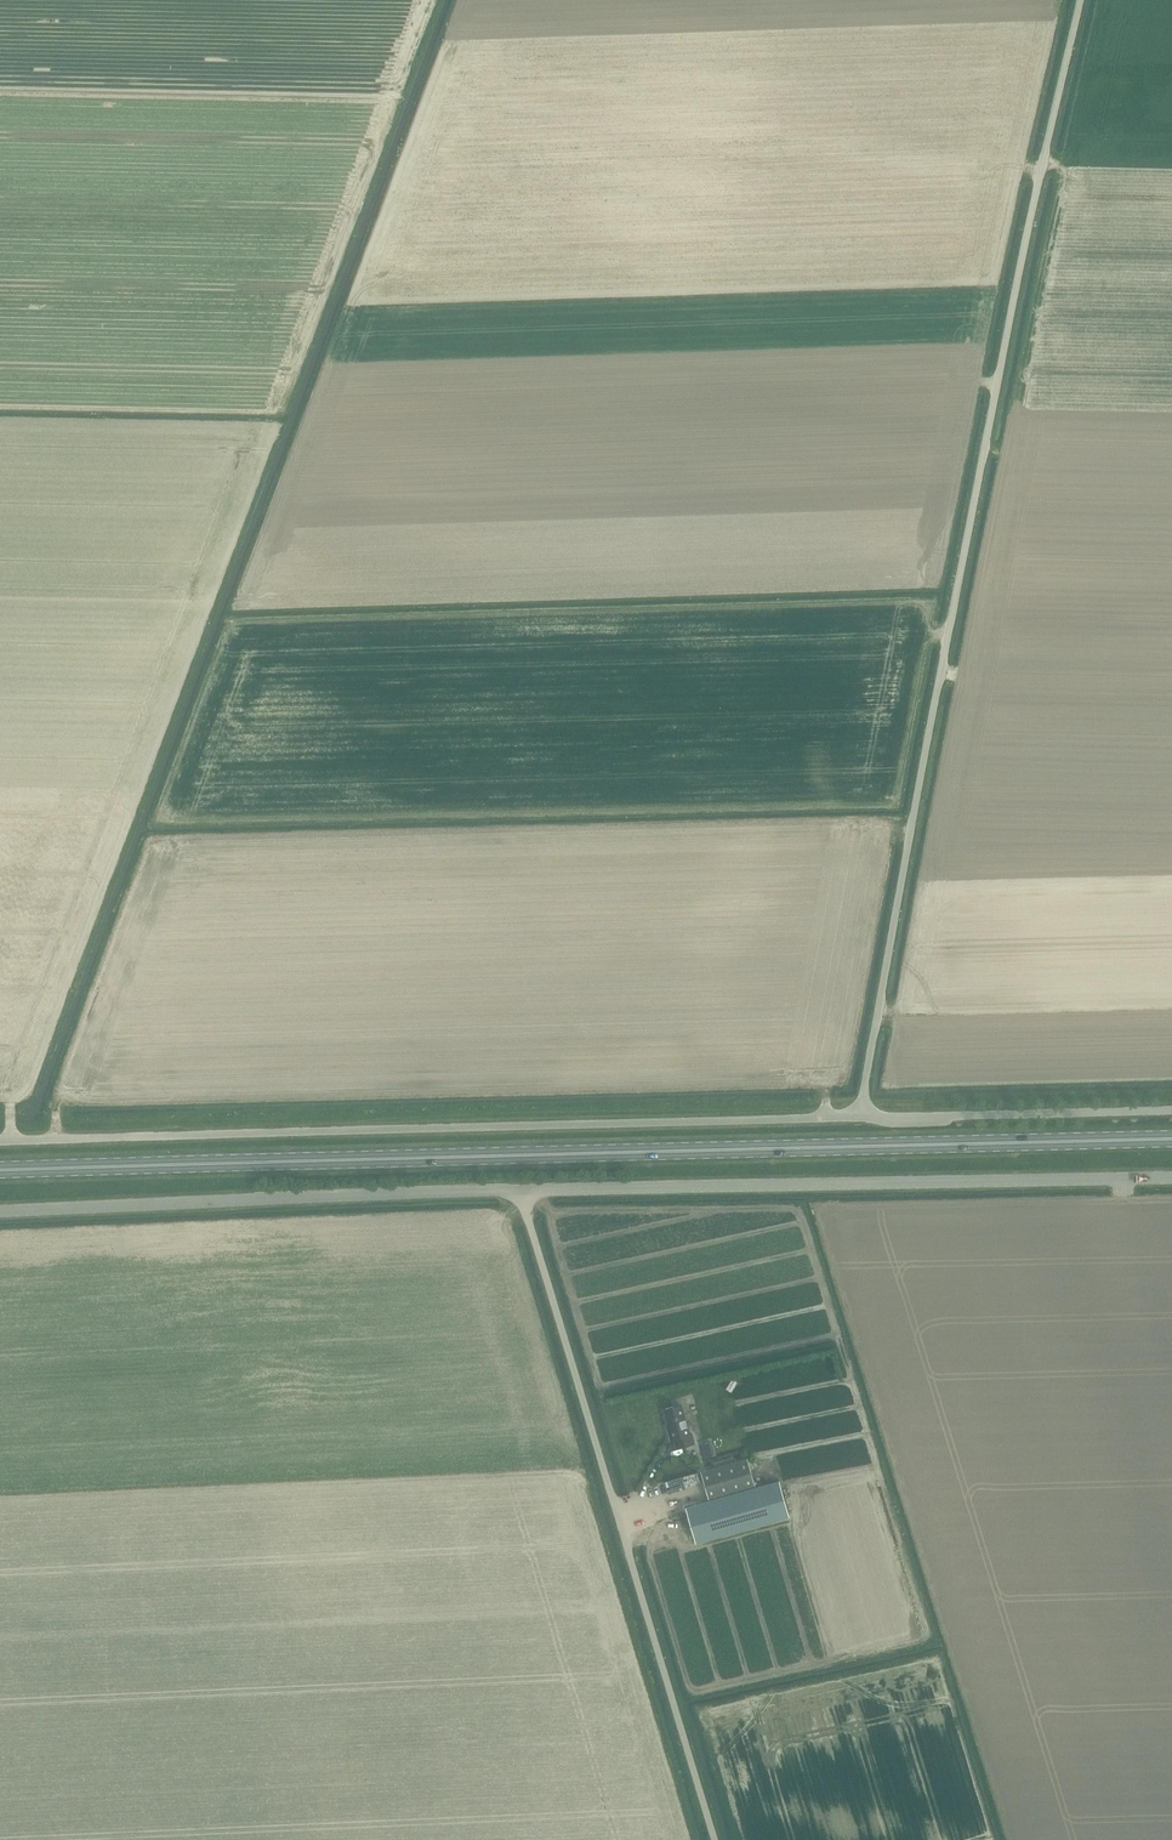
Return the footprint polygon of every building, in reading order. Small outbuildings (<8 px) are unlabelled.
[(733,1379),(728,1388),(732,1391),(738,1382),(733,1379)] [(691,1445),(688,1436),(686,1436),(677,1408),(669,1411),(669,1412),(660,1415),(666,1433),(664,1434),(667,1443),(671,1442),(674,1451),(691,1445)] [(711,1441),(701,1444),(705,1457),(715,1454),(711,1441)] [(699,1474),(708,1501),(754,1486),(745,1459),(699,1474)] [(708,1501),(689,1507),(699,1539),(783,1514),(773,1481),(754,1486),(708,1501)]
